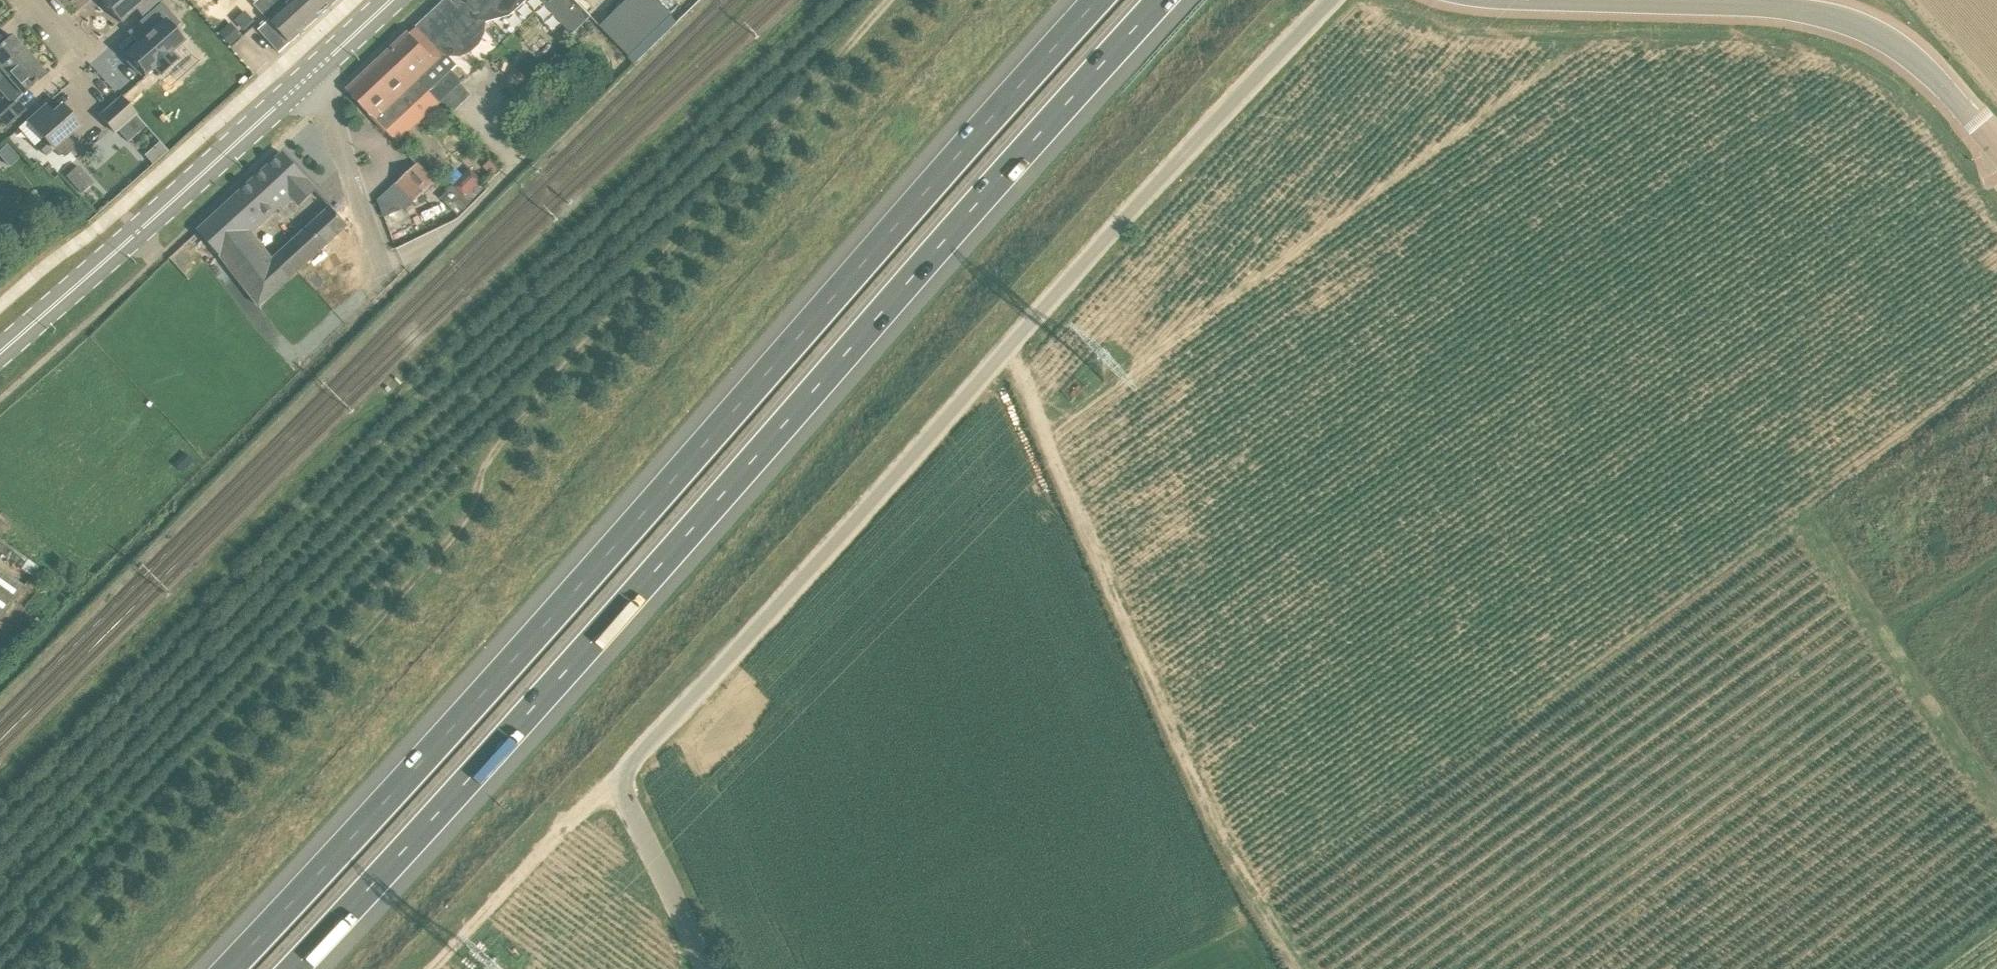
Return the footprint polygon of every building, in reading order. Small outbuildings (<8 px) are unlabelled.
[(157,3),(160,1),(160,0),(106,0),(103,3),(120,22),(135,9),(142,17),(157,3)] [(314,21),(295,0),(260,0),(255,5),(270,21),(259,30),(280,52),(314,21)] [(314,21),(338,0),(295,0),(314,21)] [(443,3),(349,91),(377,122),(447,57),(461,58),(472,52),(481,46),(483,42),(487,34),(487,22),(511,15),(528,0),(446,0),(443,3)] [(545,1),(543,3),(572,35),(592,15),(578,0),(544,0),(545,1)] [(671,13),(658,0),(628,0),(601,26),(628,55),(630,56),(673,15),(671,13)] [(142,67),(147,72),(156,65),(161,72),(179,57),(172,51),(185,39),(173,27),(179,22),(162,3),(139,24),(148,35),(129,51),(133,58),(131,60),(139,70),(142,67)] [(232,22),(221,32),(232,45),(243,35),(232,22)] [(29,56),(11,36),(0,46),(0,81),(29,56)] [(46,75),(29,56),(0,81),(0,90),(12,105),(0,115),(0,117),(8,127),(26,111),(17,101),(46,75)] [(116,134),(138,114),(123,97),(101,117),(116,134)] [(68,136),(79,125),(70,114),(70,112),(67,108),(64,108),(62,106),(53,114),(45,105),(27,121),(44,139),(36,145),(45,156),(53,149),(59,156),(65,157),(74,149),(74,143),(68,136)] [(144,156),(153,166),(169,152),(169,151),(160,142),(144,156)] [(8,144),(0,152),(0,156),(10,167),(20,158),(8,144)] [(299,205),(315,190),(316,190),(284,155),(171,258),(192,281),(220,255),(261,308),(348,225),(331,207),(274,261),(251,233),(280,207),(282,209),(293,199),(299,205)] [(493,157),(486,164),(497,173),(503,167),(504,166),(494,156),(493,157)] [(414,202),(436,180),(419,162),(396,183),(377,201),(384,218),(401,211),(414,202)] [(471,203),(488,186),(471,169),(455,185),(467,198),(471,203)] [(83,170),(71,181),(82,194),(94,183),(83,170)] [(454,210),(467,198),(455,185),(442,198),(454,210)] [(29,560),(22,570),(33,577),(39,567),(29,560)] [(0,569),(0,620),(1,621),(25,587),(0,569)]
